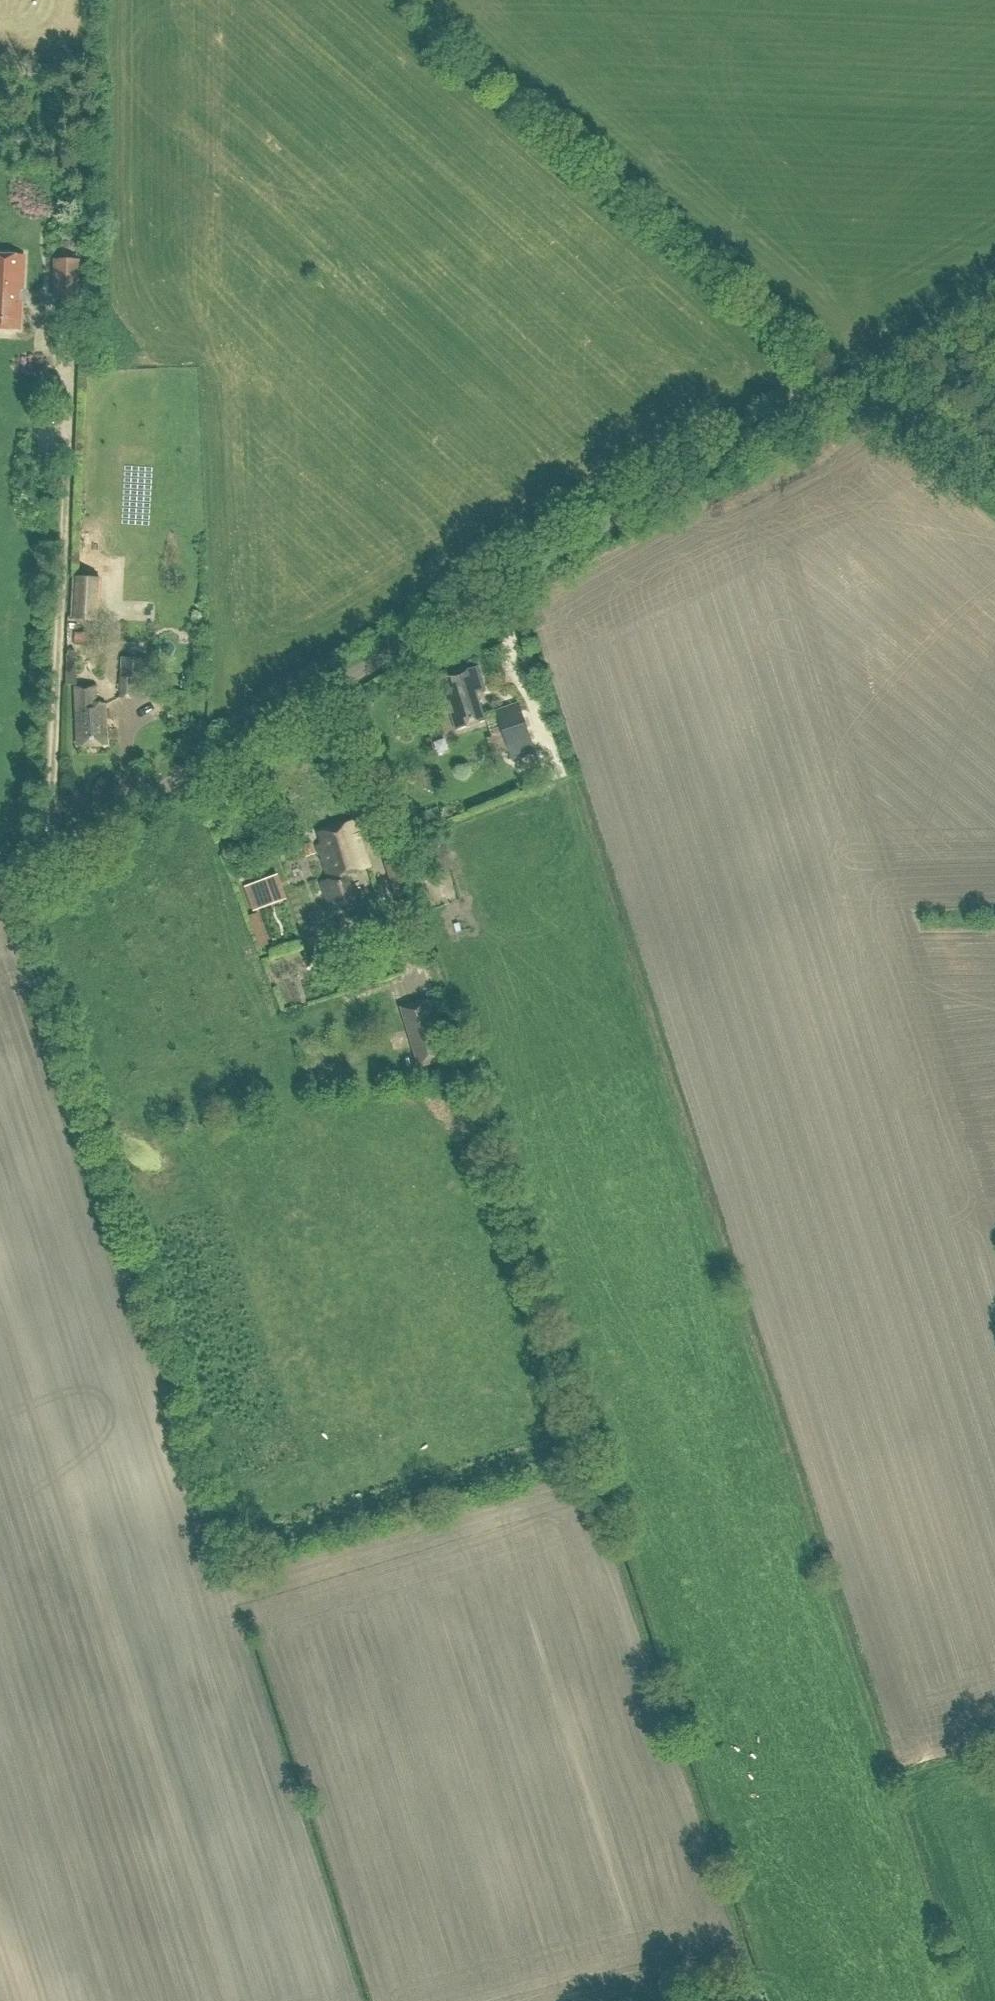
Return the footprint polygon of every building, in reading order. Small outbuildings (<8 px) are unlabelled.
[(82,252),(82,234),(70,234),(70,252),(82,252)] [(25,256),(0,255),(0,329),(20,330),(21,302),(18,301),(19,289),(23,289),(25,256)] [(80,300),(81,260),(54,259),(53,300),(80,300)] [(100,620),(102,578),(75,576),(72,618),(100,620)] [(89,631),(75,632),(75,645),(89,644),(89,631)] [(123,656),(120,697),(134,697),(135,678),(144,678),(145,658),(123,656)] [(456,730),(470,726),(485,721),(477,693),(485,690),(478,667),(439,679),(456,730)] [(104,705),(97,705),(96,685),(76,686),(77,706),(79,745),(106,745),(104,705)] [(533,745),(519,704),(495,713),(509,753),(533,745)] [(439,712),(426,716),(432,738),(445,734),(439,712)] [(346,875),(370,867),(354,820),(319,833),(323,844),(318,846),(321,855),(322,854),(330,880),(322,883),(332,912),(356,904),(346,875)] [(380,841),(396,897),(409,893),(392,838),(380,841)] [(254,911),(283,899),(287,898),(278,875),(245,887),(247,893),(254,911)] [(452,1057),(433,996),(400,1006),(419,1067),(452,1057)]
